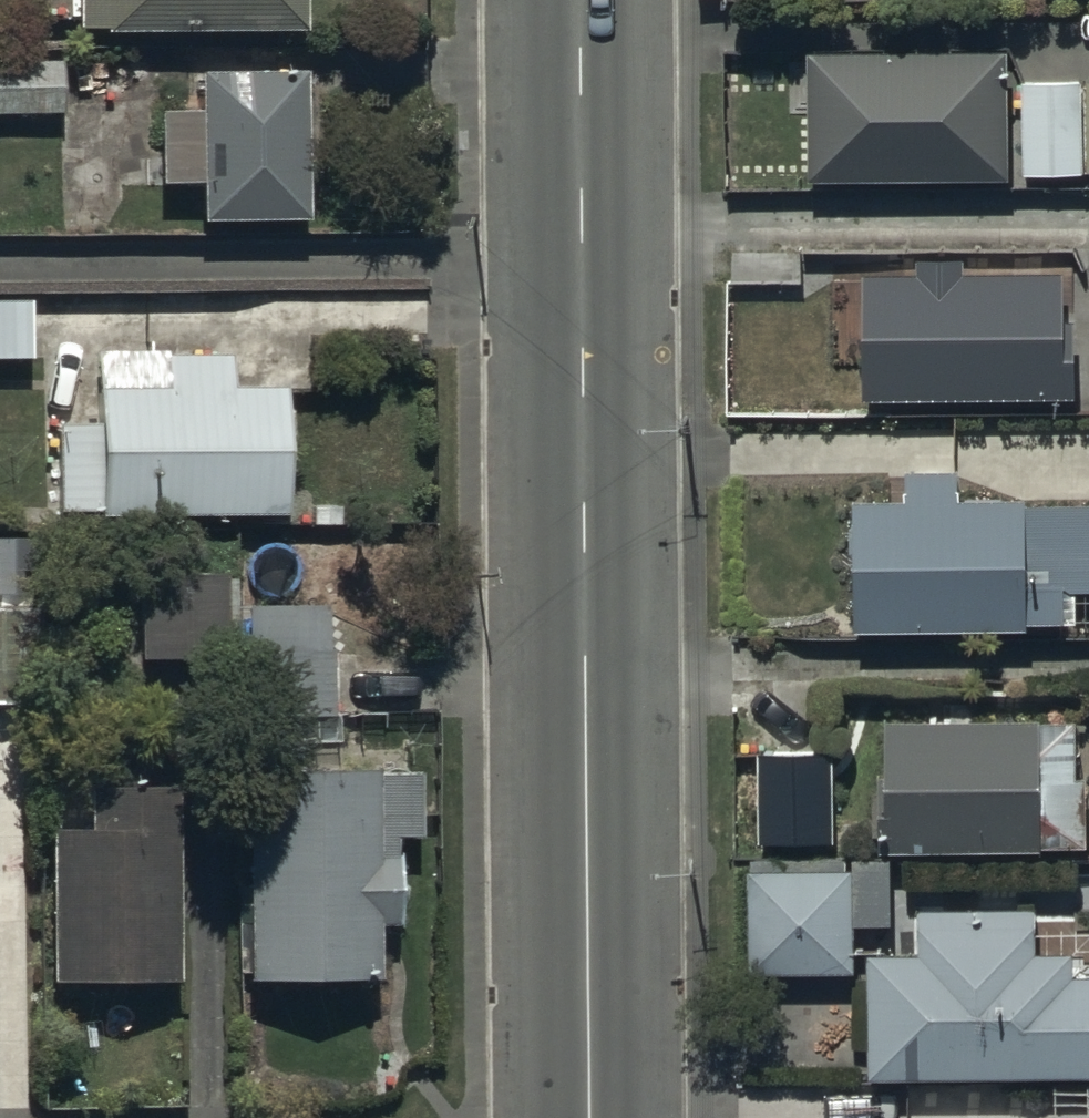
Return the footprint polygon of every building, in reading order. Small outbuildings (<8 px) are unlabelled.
[(75,31),(299,33),(300,0),(76,0),(75,31)] [(810,53),(810,181),(1002,180),(1002,52),(810,53)] [(59,113),(58,61),(0,62),(0,114),(59,113)] [(119,184),(119,226),(168,226),(168,184),(198,184),(198,221),(301,221),(301,74),(197,74),(197,111),(159,111),(159,157),(147,157),(147,184),(119,184)] [(1080,173),(1080,82),(1020,82),(1020,174),(1080,173)] [(1080,173),(1088,173),(1088,82),(1080,82),(1080,173)] [(860,281),(860,402),(1053,402),(1053,281),(860,281)] [(0,300),(0,359),(30,359),(29,300),(0,300)] [(1077,401),(1088,401),(1088,319),(1078,319),(1077,401)] [(55,425),(55,512),(95,512),(95,517),(283,517),(283,387),(232,387),(232,357),(92,356),(92,425),(55,425)] [(850,631),(1024,631),(1024,625),(1062,625),(1062,592),(1088,592),(1088,501),(956,502),(955,472),(900,472),(900,500),(849,501),(850,631)] [(0,539),(0,593),(30,593),(30,539),(0,539)] [(139,576),(139,659),(225,659),(225,576),(139,576)] [(299,718),(330,718),(331,651),(325,651),(326,605),(244,605),(244,655),(235,655),(234,762),(299,763),(299,718)] [(32,704),(32,609),(0,609),(0,704),(32,704)] [(1032,740),(1032,722),(880,724),(882,850),(1079,847),(1078,778),(1071,778),(1071,754),(1056,754),(1056,739),(1032,740)] [(757,753),(756,844),(828,844),(829,754),(757,753)] [(46,982),(172,982),(173,789),(143,788),(143,772),(83,772),(82,832),(47,832),(46,982)] [(246,982),(376,982),(376,925),(394,925),(394,841),(414,841),(415,775),(247,775),(246,982)] [(745,973),(849,972),(849,925),(886,925),(887,861),(746,860),(745,973)] [(863,1080),(1088,1078),(1088,979),(1070,979),(1070,952),(1032,953),(1032,911),(912,912),(913,957),(862,957),(863,1080)]
